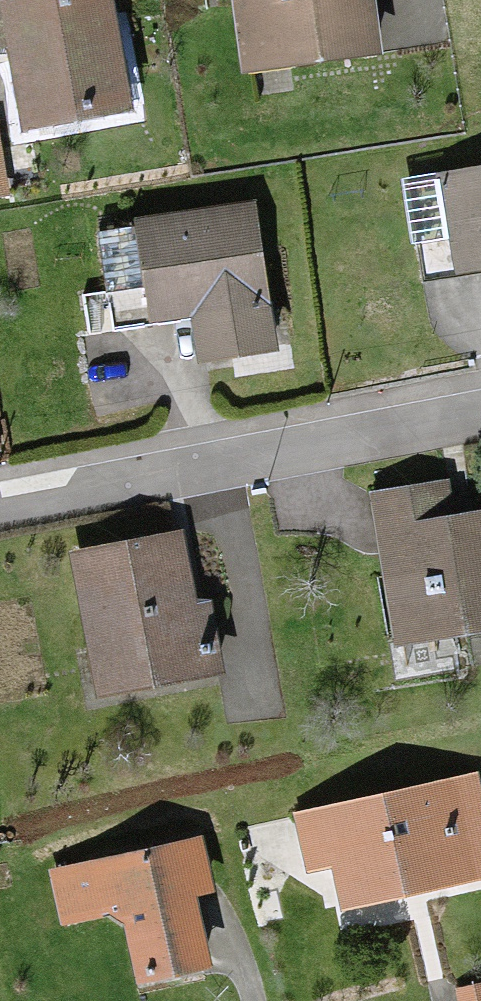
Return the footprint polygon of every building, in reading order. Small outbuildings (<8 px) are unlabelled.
[(7,2),(31,134),(132,116),(112,0),(19,0),(7,2)] [(244,73),(385,60),(380,0),(237,0),(244,73)] [(408,186),(422,276),(480,267),(480,174),(408,186)] [(264,208),(138,221),(150,324),(199,319),(203,360),(279,352),(264,208)] [(371,499),(395,653),(480,640),(480,512),(451,516),(447,487),(371,499)] [(182,530),(70,557),(105,700),(217,672),(182,530)] [(296,816),(309,878),(332,873),(339,908),(480,876),(480,805),(475,776),(296,816)] [(199,842),(49,875),(63,940),(123,927),(135,981),(203,966),(191,912),(213,907),(199,842)] [(454,996),(455,1000),(480,1000),(480,990),(454,996)]
